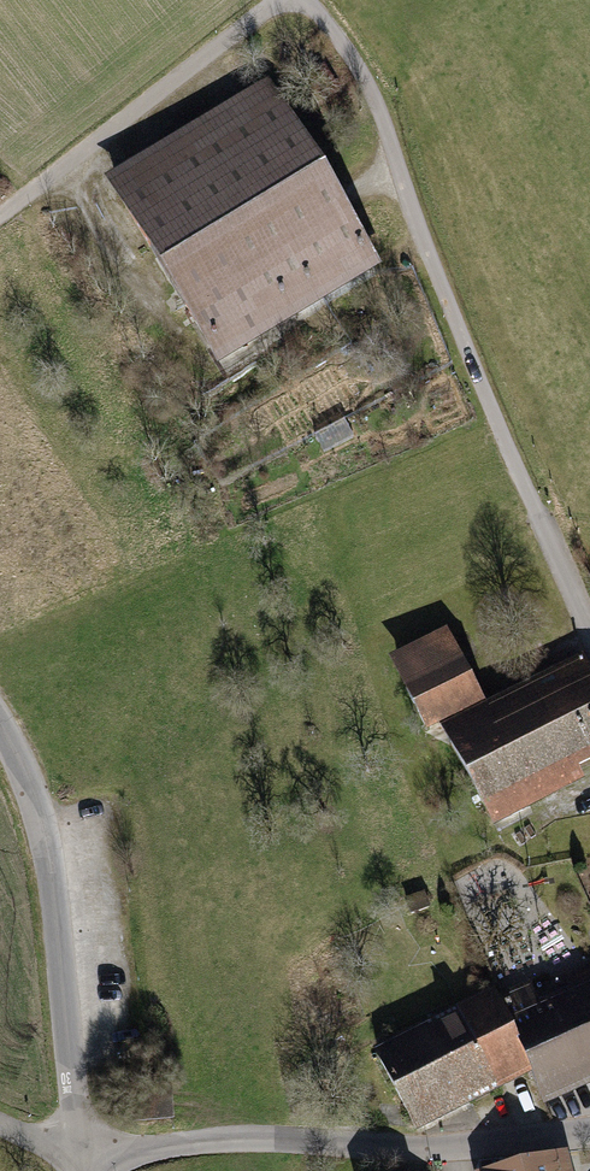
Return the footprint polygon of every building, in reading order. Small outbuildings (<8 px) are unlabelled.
[(274,100),(119,194),(214,349),(368,256),(274,100)] [(589,790),(589,751),(553,679),(482,715),(444,640),(385,669),(425,748),(440,741),(490,840),(589,790)] [(553,679),(589,751),(589,684),(581,666),(553,679)] [(543,1098),(589,1077),(589,971),(572,979),(576,988),(531,1008),(523,989),(499,999),(529,1067),(543,1098)] [(380,1057),(415,1125),(529,1067),(499,999),(498,996),(380,1057)] [(562,1158),(516,1170),(566,1170),(562,1158)]
